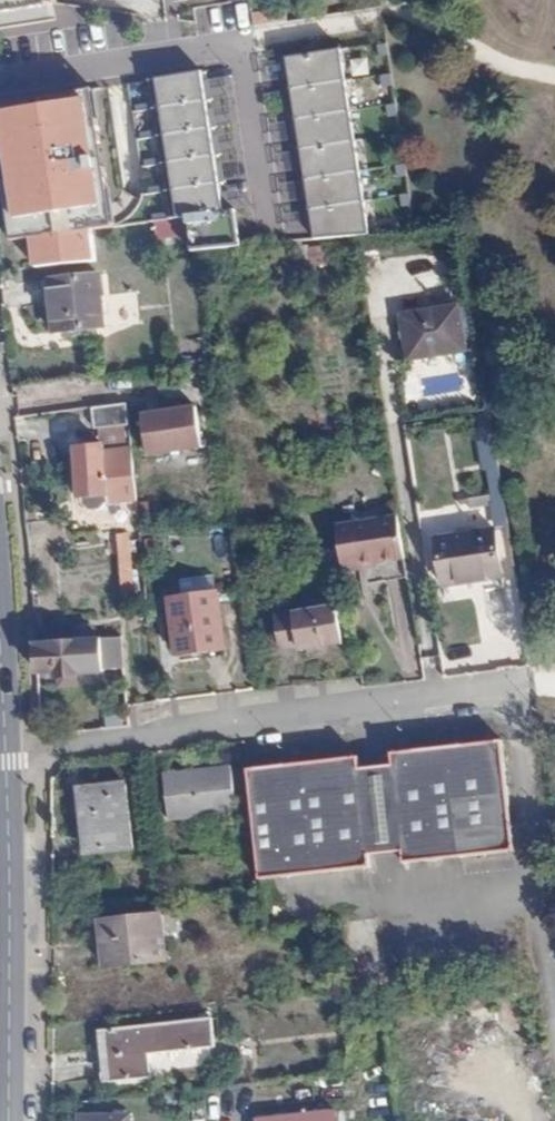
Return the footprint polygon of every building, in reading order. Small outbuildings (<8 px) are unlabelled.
[(253,11),(254,24),(286,21),(284,8),(253,11)] [(337,49),(287,57),(317,237),(369,233),(337,49)] [(200,70),(156,78),(177,215),(224,210),(200,70)] [(17,216),(106,206),(88,117),(83,98),(0,111),(0,121),(17,216)] [(159,240),(182,235),(178,216),(155,222),(159,240)] [(93,230),(31,236),(34,267),(96,261),(93,230)] [(283,282),(295,281),(293,263),(281,264),(283,282)] [(103,327),(98,275),(48,281),(53,332),(103,327)] [(408,360),(466,350),(458,306),(400,315),(408,360)] [(117,405),(92,409),(94,429),(127,424),(126,404),(117,405)] [(197,406),(181,408),(187,449),(201,447),(197,406)] [(187,449),(181,408),(143,413),(148,453),(187,449)] [(107,505),(136,501),(135,490),(130,449),(103,451),(102,446),(76,449),(78,498),(106,495),(107,505)] [(443,585),(500,575),(492,528),(435,538),(443,585)] [(340,553),(402,542),(401,530),(337,539),(339,548),(340,553)] [(134,531),(114,534),(121,594),(141,591),(134,531)] [(379,574),(406,570),(402,542),(340,553),(343,575),(344,580),(379,574)] [(343,575),(340,553),(339,548),(318,552),(323,579),(343,575)] [(344,580),(345,585),(380,580),(379,574),(344,580)] [(182,591),(215,588),(214,577),(181,580),(182,591)] [(225,648),(217,593),(168,599),(176,654),(225,648)] [(275,616),(280,645),(297,642),(298,650),(340,643),(334,605),(275,616)] [(109,653),(121,652),(120,636),(108,638),(109,653)] [(34,642),(36,674),(54,673),(54,678),(59,678),(59,688),(75,686),(75,677),(78,676),(78,672),(103,671),(100,638),(75,639),(34,642)] [(256,849),(261,886),(372,870),(370,857),(403,852),(405,864),(515,849),(499,735),(388,751),(390,765),(358,770),(356,756),(302,764),(303,774),(292,775),(290,766),(246,772),(256,849)] [(303,774),(302,764),(290,766),(292,775),(303,774)] [(168,820),(235,813),(231,766),(164,772),(168,820)] [(81,852),(133,847),(126,784),(83,788),(84,806),(77,806),(81,852)] [(104,967),(166,959),(160,915),(99,922),(104,967)] [(214,1046),(211,1018),(104,1030),(109,1082),(151,1077),(149,1054),(214,1046)] [(441,1076),(481,1073),(478,1038),(438,1041),(441,1076)] [(335,1109),(254,1118),(254,1120),(337,1120),(335,1109)]
